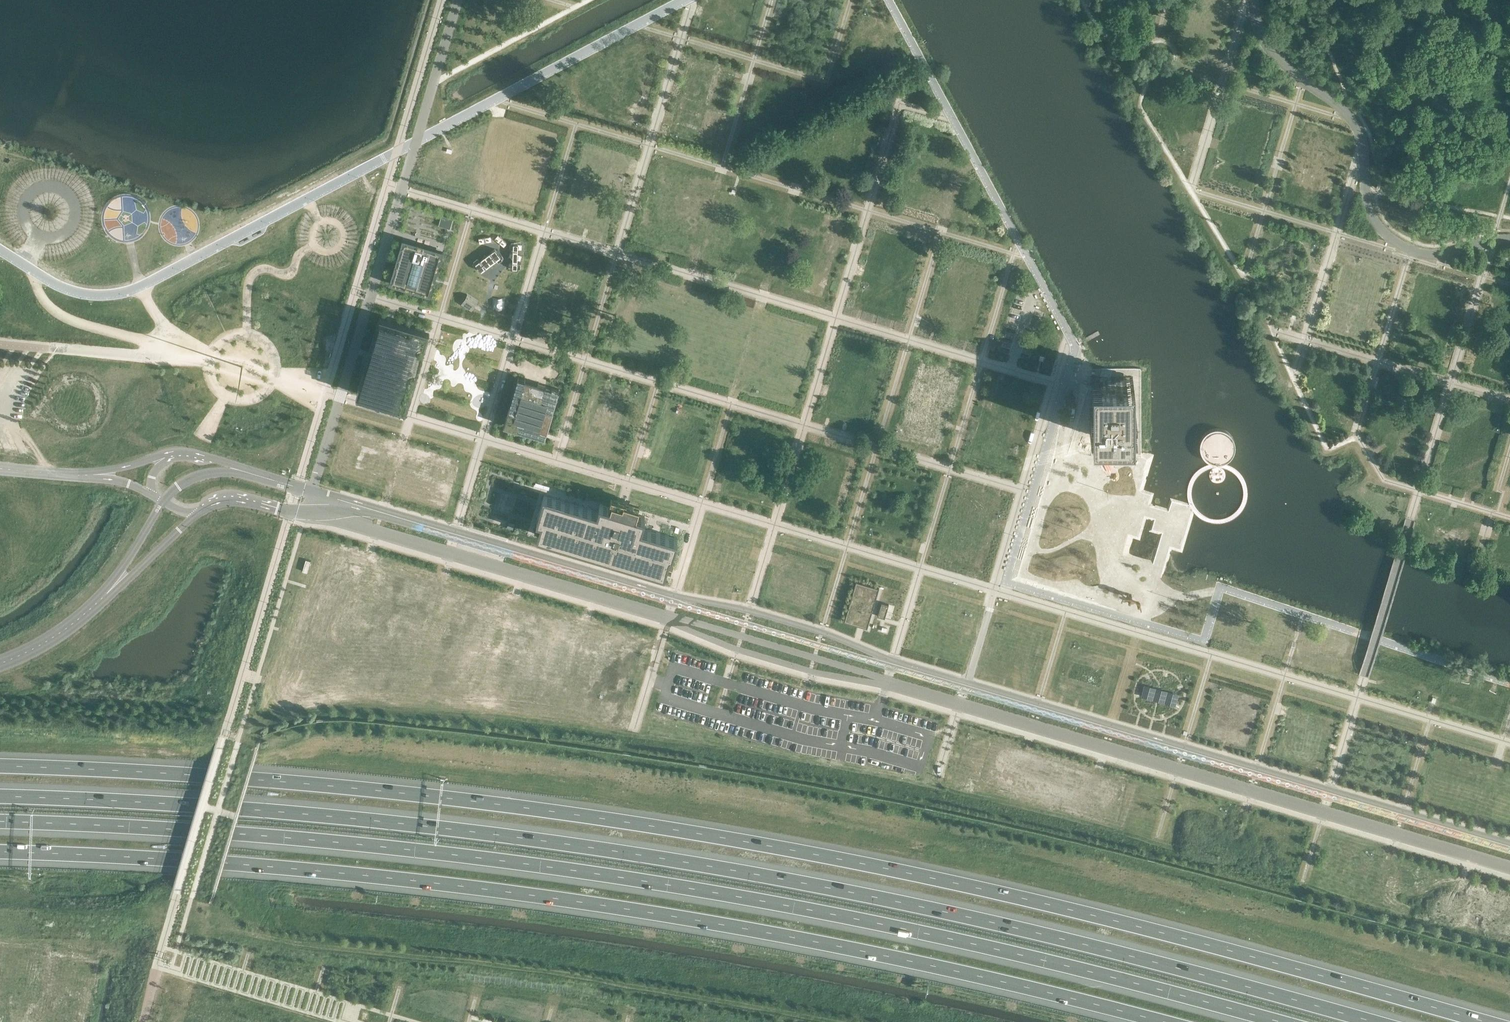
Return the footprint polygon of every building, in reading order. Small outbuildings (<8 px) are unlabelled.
[(453,218),(442,215),(439,225),(451,229),(453,218)] [(507,242),(498,235),(495,239),(504,246),(507,242)] [(403,237),(391,283),(428,295),(442,249),(403,237)] [(511,244),(510,244),(510,249),(513,249),(513,253),(510,252),(509,257),(513,258),(513,263),(509,263),(509,268),(510,268),(510,270),(519,271),(519,268),(521,268),(521,263),(518,263),(518,260),(520,260),(522,255),(518,254),(518,249),(522,249),(522,244),(514,244),(514,242),(511,242),(511,244)] [(474,262),(472,263),(474,265),(475,264),(481,272),(497,260),(499,263),(502,260),(501,258),(503,257),(497,250),(496,251),(494,249),(479,260),(477,257),(473,260),(474,262)] [(478,300),(467,294),(461,304),(472,311),(478,300)] [(505,298),(493,298),(493,310),(504,310),(505,298)] [(380,315),(357,393),(406,408),(429,330),(380,315)] [(1133,376),(1091,376),(1091,435),(1091,455),(1132,455),(1132,435),(1133,435),(1133,376)] [(542,421),(549,423),(559,389),(545,385),(524,379),(518,377),(508,411),(514,413),(513,419),(506,417),(504,425),(538,435),(540,429),(540,428),(542,421)] [(1204,436),(1200,444),(1201,453),(1206,460),(1214,464),(1218,464),(1220,464),(1226,462),(1232,457),(1234,449),(1234,441),(1228,433),(1220,430),(1211,431),(1204,436)] [(542,520),(537,534),(664,572),(670,554),(672,554),(677,538),(641,527),(644,516),(636,514),(639,505),(610,497),(608,505),(600,503),(598,510),(544,495),(537,519),(542,520)] [(307,573),(311,561),(306,560),(302,571),(307,573)] [(856,581),(844,621),(867,628),(879,588),(856,581)] [(885,618),(885,617),(889,604),(881,602),(877,616),(878,616),(885,618)] [(1160,689),(1144,685),(1141,697),(1159,702),(1175,706),(1178,694),(1160,689)]
